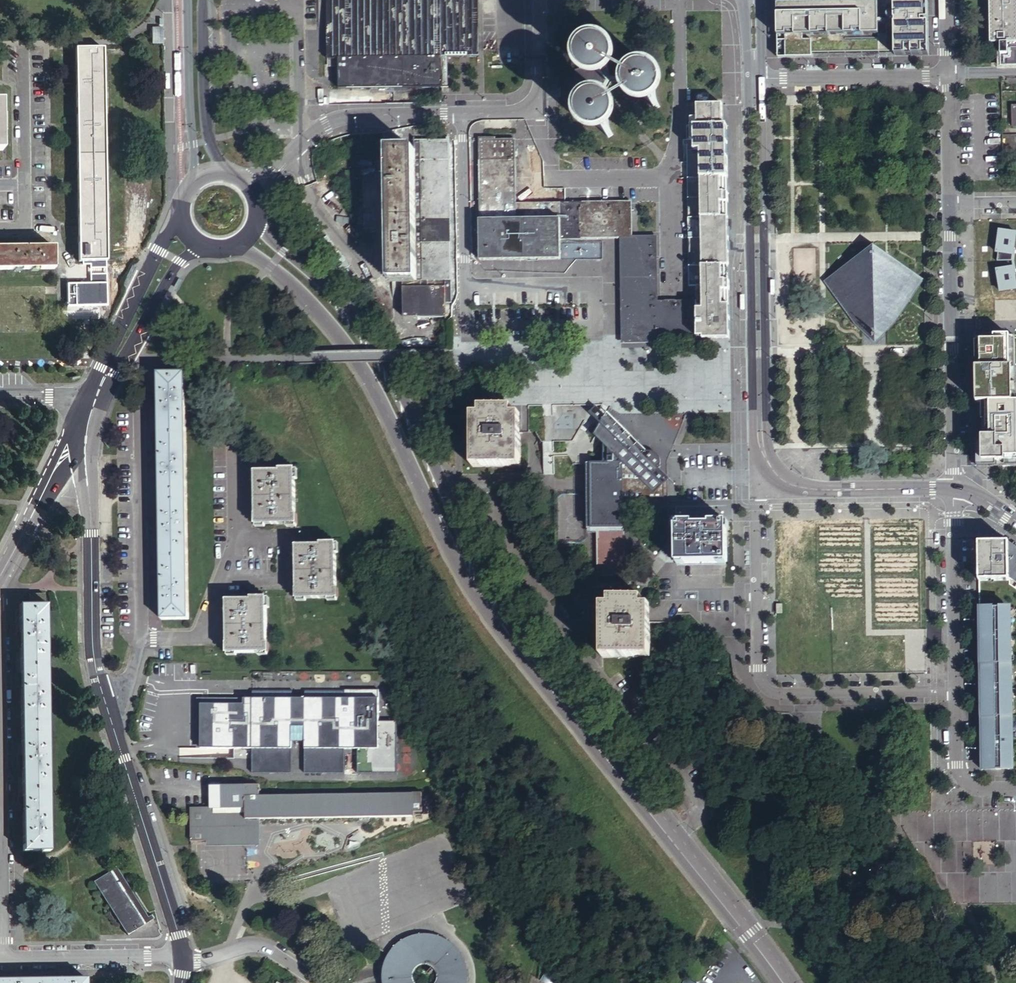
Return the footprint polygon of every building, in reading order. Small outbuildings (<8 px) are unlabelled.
[(333,20),(339,20),(340,50),(344,50),(344,80),(447,79),(447,42),(477,42),(477,0),(333,0),(333,20)] [(988,43),(999,43),(999,67),(1015,67),(1015,0),(987,0),(988,43)] [(811,59),(811,42),(880,41),(880,9),(779,10),(779,44),(787,43),(787,59),(811,59)] [(931,53),(931,11),(897,11),(897,53),(931,53)] [(581,115),(581,122),(587,121),(591,121),(596,123),(600,125),(602,126),(607,132),(609,135),(609,138),(612,137),(614,136),(615,134),(613,132),(611,128),(610,125),(609,121),(609,118),(609,114),(611,111),(613,105),(614,104),(610,101),(607,101),(608,97),(609,93),(609,89),(608,86),(607,84),(611,82),(613,80),(611,77),(610,73),(609,69),(608,64),(608,60),(610,56),(612,52),(614,50),(611,48),(607,46),(606,49),(604,53),(599,58),(596,60),(593,61),(589,62),(581,62),(581,70),(578,70),(574,72),(571,74),(567,78),(564,82),(563,87),(562,92),(562,96),(563,100),(565,104),(568,108),(572,111),(575,114),(581,115)] [(83,51),(74,51),(77,263),(88,263),(89,286),(66,286),(66,309),(70,308),(98,308),(105,308),(105,285),(94,286),(93,263),(105,263),(101,50),(90,51),(83,51)] [(659,108),(661,107),(658,104),(656,100),(655,96),(654,92),(654,89),(655,85),(656,82),(658,79),(659,77),(661,76),(658,74),(655,73),(653,73),(652,77),(650,80),(645,85),(637,88),(631,89),(628,88),(628,92),(629,96),(633,95),(638,96),(642,97),(645,99),(649,101),(652,105),(654,108),(654,110),(659,108)] [(696,286),(697,301),(697,333),(697,337),(703,337),(703,339),(730,339),(727,125),(723,125),(723,105),(694,105),(695,126),(686,126),(688,286),(696,286)] [(495,132),(480,132),(480,167),(516,166),(516,135),(496,136),(495,132)] [(445,137),(421,137),(422,147),(423,282),(446,281),(445,192),(445,147),(445,137)] [(446,304),(451,304),(451,262),(451,207),(450,147),(445,147),(445,192),(446,281),(423,282),(417,282),(404,282),(404,288),(440,288),(446,288),(446,304)] [(404,282),(417,282),(416,254),(416,151),(390,151),(391,282),(404,282)] [(562,260),(562,240),(561,234),(561,221),(561,204),(517,205),(516,166),(480,167),(481,236),(482,261),(488,261),(562,260)] [(578,221),(561,221),(561,234),(621,233),(621,214),(631,214),(631,203),(577,204),(578,221)] [(561,204),(561,221),(578,221),(577,204),(561,204)] [(621,233),(632,233),(631,214),(621,214),(621,233)] [(632,239),(625,239),(627,334),(658,333),(697,333),(697,301),(656,302),(655,239),(632,239)] [(55,269),(54,247),(29,247),(29,242),(22,242),(22,247),(0,248),(0,270),(55,269)] [(861,259),(826,280),(856,323),(862,329),(868,328),(870,333),(878,333),(882,327),(888,328),(892,324),(922,282),(887,258),(883,259),(876,253),(875,252),(872,253),(863,260),(861,259)] [(404,288),(404,318),(446,318),(446,308),(440,308),(440,288),(404,288)] [(70,308),(71,321),(98,321),(98,308),(70,308)] [(1014,334),(975,335),(976,388),(976,402),(982,402),(1012,402),(1011,367),(1014,366),(1014,334)] [(186,373),(157,374),(161,620),(189,620),(186,373)] [(976,437),(977,460),(977,466),(1010,466),(1010,461),(1015,461),(1015,402),(982,402),(983,437),(976,437)] [(599,424),(604,415),(595,406),(588,413),(599,424)] [(471,414),(471,467),(518,466),(518,413),(510,413),(510,407),(478,407),(478,414),(471,414)] [(602,444),(603,463),(587,464),(588,501),(595,501),(595,529),(595,530),(623,530),(623,507),(664,506),(664,484),(668,480),(660,470),(661,469),(659,467),(659,465),(661,461),(660,458),(659,456),(658,455),(656,453),(654,452),(651,451),(648,451),(645,452),(644,453),(636,444),(633,446),(628,440),(629,439),(629,437),(628,435),(627,434),(625,434),(623,435),(622,434),(604,415),(599,424),(594,436),(602,444)] [(296,470),(281,470),(281,472),(256,472),(256,516),(255,516),(255,525),(297,526),(298,516),(296,516),(296,470)] [(693,523),(676,523),(676,563),(727,562),(727,523),(711,523),(711,525),(693,525),(693,523)] [(624,576),(623,530),(595,530),(596,577),(624,576)] [(980,578),(1010,580),(1015,584),(1015,544),(1011,541),(980,541),(980,578)] [(295,599),(296,599),(338,599),(338,589),(337,589),(337,543),(321,543),(321,546),(296,546),(296,589),(295,589),(295,599)] [(28,595),(29,605),(44,605),(44,594),(28,595)] [(601,602),(600,655),(648,656),(648,618),(648,603),(641,603),(641,596),(608,595),(608,602),(601,602)] [(226,645),(225,645),(225,654),(269,655),(269,644),(266,644),(266,598),(251,598),(251,601),(235,600),(227,600),(226,645)] [(19,605),(23,851),(50,851),(46,605),(44,605),(29,605),(19,605)] [(1013,606),(981,606),(983,768),(1015,768),(1013,606)] [(251,749),(251,774),(291,774),(291,744),(304,744),(304,774),(343,774),(343,750),(356,750),(356,774),(396,774),(396,723),(378,723),(378,691),(304,691),(304,699),(291,699),(291,691),(252,690),(252,699),(243,699),(243,705),(207,705),(206,749),(251,749)] [(243,705),(243,699),(196,699),(196,749),(206,749),(207,705),(243,705)] [(257,819),(414,818),(414,813),(422,813),(421,794),(413,794),(413,796),(258,797),(258,785),(245,785),(245,792),(231,792),(231,785),(221,786),(210,786),(210,808),(257,807),(257,819)] [(190,808),(190,842),(258,841),(257,819),(257,807),(210,808),(190,808)] [(117,869),(94,883),(128,936),(138,929),(135,925),(148,917),(117,869)] [(468,982),(468,978),(468,974),(467,971),(466,966),(465,963),(463,958),(460,953),(457,950),(455,947),(451,944),(449,942),(444,939),(440,938),(435,935),(432,935),(429,935),(426,934),(421,935),(418,935),(412,936),(409,937),(406,938),(403,940),(400,942),(398,944),(395,946),(393,948),(391,950),(389,953),(388,955),(386,958),(385,960),(384,962),(383,965),(382,969),(382,972),(381,978),(382,982),(413,982),(412,982),(411,978),(411,977),(412,976),(412,974),(413,972),(414,971),(414,969),(415,968),(419,966),(421,965),(424,964),(425,964),(429,965),(430,966),(432,967),(434,968),(436,971),(436,972),(437,973),(437,974),(438,977),(438,980),(437,982),(468,982)] [(540,982),(541,982),(559,982),(563,976),(549,968),(540,982)]
